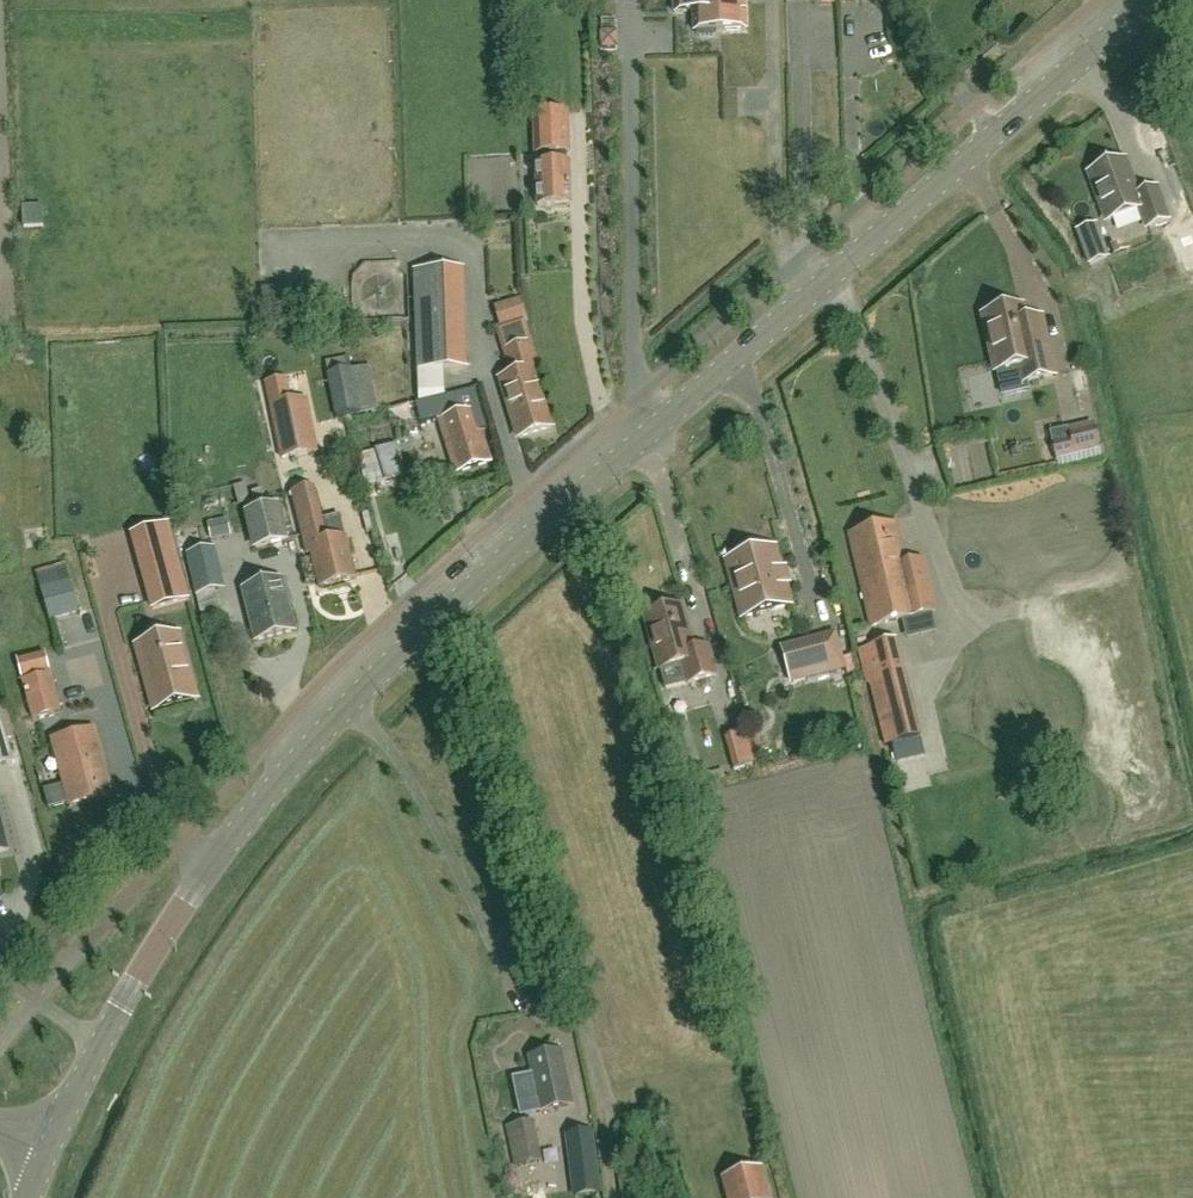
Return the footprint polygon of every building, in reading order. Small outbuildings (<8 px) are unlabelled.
[(721,31),(720,0),(674,0),(674,13),(693,13),(694,32),(699,32),(700,37),(716,36),(716,31),(721,31)] [(747,30),(746,0),(720,0),(721,31),(747,30)] [(1182,112),(1192,133),(1192,106),(1182,112)] [(567,154),(570,153),(568,115),(534,116),(536,155),(539,155),(539,167),(537,167),(538,207),(571,206),(570,166),(568,166),(567,154)] [(1149,228),(1167,221),(1155,190),(1138,196),(1125,162),(1090,174),(1108,221),(1142,209),(1149,228)] [(1116,256),(1111,243),(1092,250),(1096,264),(1116,256)] [(414,272),(418,370),(466,368),(463,270),(414,272)] [(1054,377),(1046,343),(1039,317),(1023,321),(1020,309),(986,317),(999,373),(1022,367),(1026,384),(1054,377)] [(551,429),(538,383),(534,372),(537,371),(522,321),(497,329),(511,375),(500,378),(518,439),(551,429)] [(337,418),(379,409),(371,368),(352,371),(349,358),(326,363),(329,376),(328,376),(337,418)] [(282,459),(317,451),(306,401),(292,404),(287,380),(266,384),(282,459)] [(439,419),(480,407),(475,389),(434,400),(416,404),(420,425),(439,420),(439,419)] [(482,408),(441,421),(458,473),(490,463),(480,433),(488,430),(482,408)] [(1068,429),(1071,441),(1053,445),(1057,464),(1101,454),(1094,423),(1068,429)] [(385,484),(376,453),(358,458),(367,489),(385,484)] [(319,589),(357,579),(346,539),(339,541),(333,519),(322,521),(314,490),(292,495),(307,556),(311,555),(319,589)] [(289,543),(280,505),(244,514),(253,552),(289,543)] [(212,541),(231,537),(227,522),(209,526),(212,541)] [(918,559),(906,562),(897,524),(849,535),(871,628),(931,614),(918,559)] [(741,619),(791,605),(776,548),(726,561),(741,619)] [(221,620),(215,591),(224,589),(215,549),(188,556),(197,595),(203,623),(221,620)] [(153,609),(187,600),(175,558),(141,567),(153,609)] [(140,564),(110,571),(113,586),(143,579),(140,564)] [(256,644),(297,634),(283,579),(242,590),(256,644)] [(51,621),(77,614),(69,583),(43,590),(51,621)] [(688,684),(716,676),(708,648),(695,652),(682,607),(645,618),(660,670),(683,664),(688,684)] [(130,646),(142,643),(136,621),(124,624),(130,646)] [(177,634),(134,646),(153,710),(195,698),(177,634)] [(793,667),(794,682),(801,681),(800,665),(804,665),(802,637),(772,639),(774,668),(793,667)] [(898,762),(925,755),(896,641),(859,651),(867,684),(870,683),(886,747),(894,745),(898,762)] [(44,654),(18,661),(23,679),(49,672),(44,654)] [(67,674),(87,667),(83,655),(63,661),(67,674)] [(51,675),(23,682),(33,719),(61,712),(51,675)] [(13,762),(7,740),(13,738),(4,707),(0,708),(0,765),(13,762)] [(70,806),(112,795),(95,730),(53,741),(70,806)] [(742,768),(761,766),(758,731),(739,733),(742,768)] [(921,763),(899,769),(903,780),(925,774),(921,763)] [(540,1113),(573,1106),(562,1052),(529,1058),(540,1113)] [(592,1134),(568,1137),(573,1182),(589,1180),(597,1179),(592,1134)] [(762,1170),(722,1180),(727,1197),(770,1197),(762,1170)]
